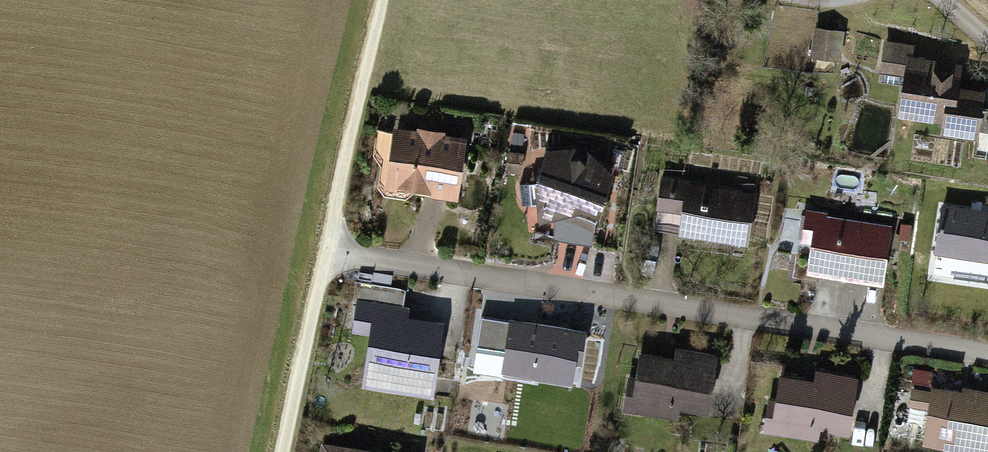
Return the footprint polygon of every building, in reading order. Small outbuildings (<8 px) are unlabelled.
[(831,29),(810,25),(805,53),(825,57),(831,29)] [(964,137),(972,88),(951,85),(954,62),(908,55),(911,41),(871,34),(865,69),(897,74),(890,114),(930,121),(928,131),(964,137)] [(455,136),(378,125),(369,186),(446,197),(455,136)] [(577,147),(541,149),(522,193),(532,203),(523,215),(530,224),(546,215),(585,230),(605,174),(577,147)] [(522,150),(506,148),(502,171),(517,174),(522,150)] [(736,242),(744,190),(657,178),(652,208),(673,212),(670,232),(736,242)] [(933,204),(926,255),(987,264),(987,211),(933,204)] [(873,283),(882,223),(800,210),(795,238),(804,240),(799,271),(873,283)] [(410,305),(354,298),(350,331),(368,334),(361,385),(434,395),(444,320),(409,315),(410,305)] [(586,329),(509,318),(502,370),(573,381),(576,360),(582,361),(586,329)] [(700,411),(711,354),(670,347),(668,359),(629,352),(619,408),(670,417),(672,406),(700,411)] [(770,371),(758,429),(810,439),(812,427),(840,432),(851,377),(810,369),(809,378),(770,371)] [(987,413),(987,389),(906,376),(901,406),(920,409),(915,442),(977,451),(982,451),(987,413)] [(316,442),(314,451),(379,451),(316,442)]
